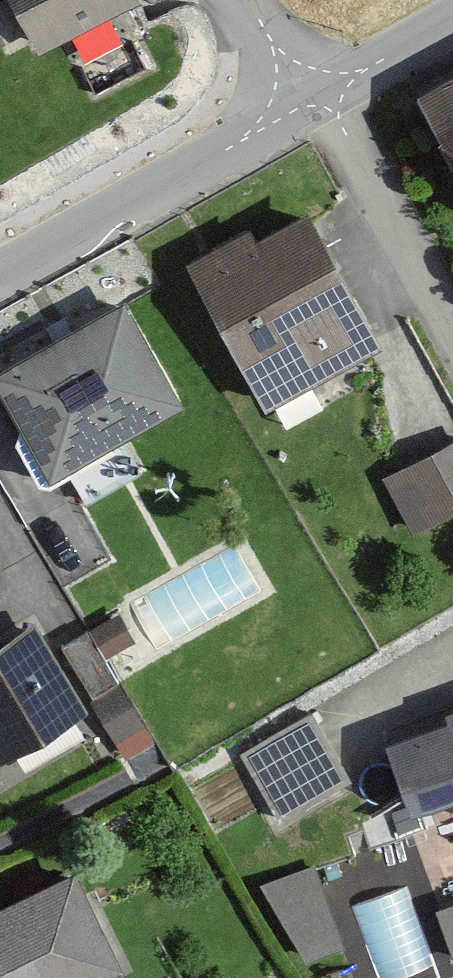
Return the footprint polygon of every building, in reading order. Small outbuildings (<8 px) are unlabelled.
[(18,57),(127,0),(0,0),(0,22),(18,57)] [(413,84),(452,154),(452,61),(413,84)] [(317,197),(203,260),(281,400),(395,337),(317,197)] [(0,363),(0,374),(56,477),(196,402),(135,291),(0,363)] [(402,459),(436,523),(452,514),(452,433),(402,459)] [(121,607),(62,641),(115,732),(144,715),(112,662),(143,644),(121,607)] [(0,646),(0,759),(84,711),(35,626),(0,646)] [(320,707),(246,747),(284,815),(357,774),(320,707)] [(384,730),(415,822),(452,809),(452,707),(384,730)] [(272,877),(303,964),(349,947),(318,860),(272,877)] [(0,907),(0,977),(124,977),(137,972),(89,867),(0,907)]
